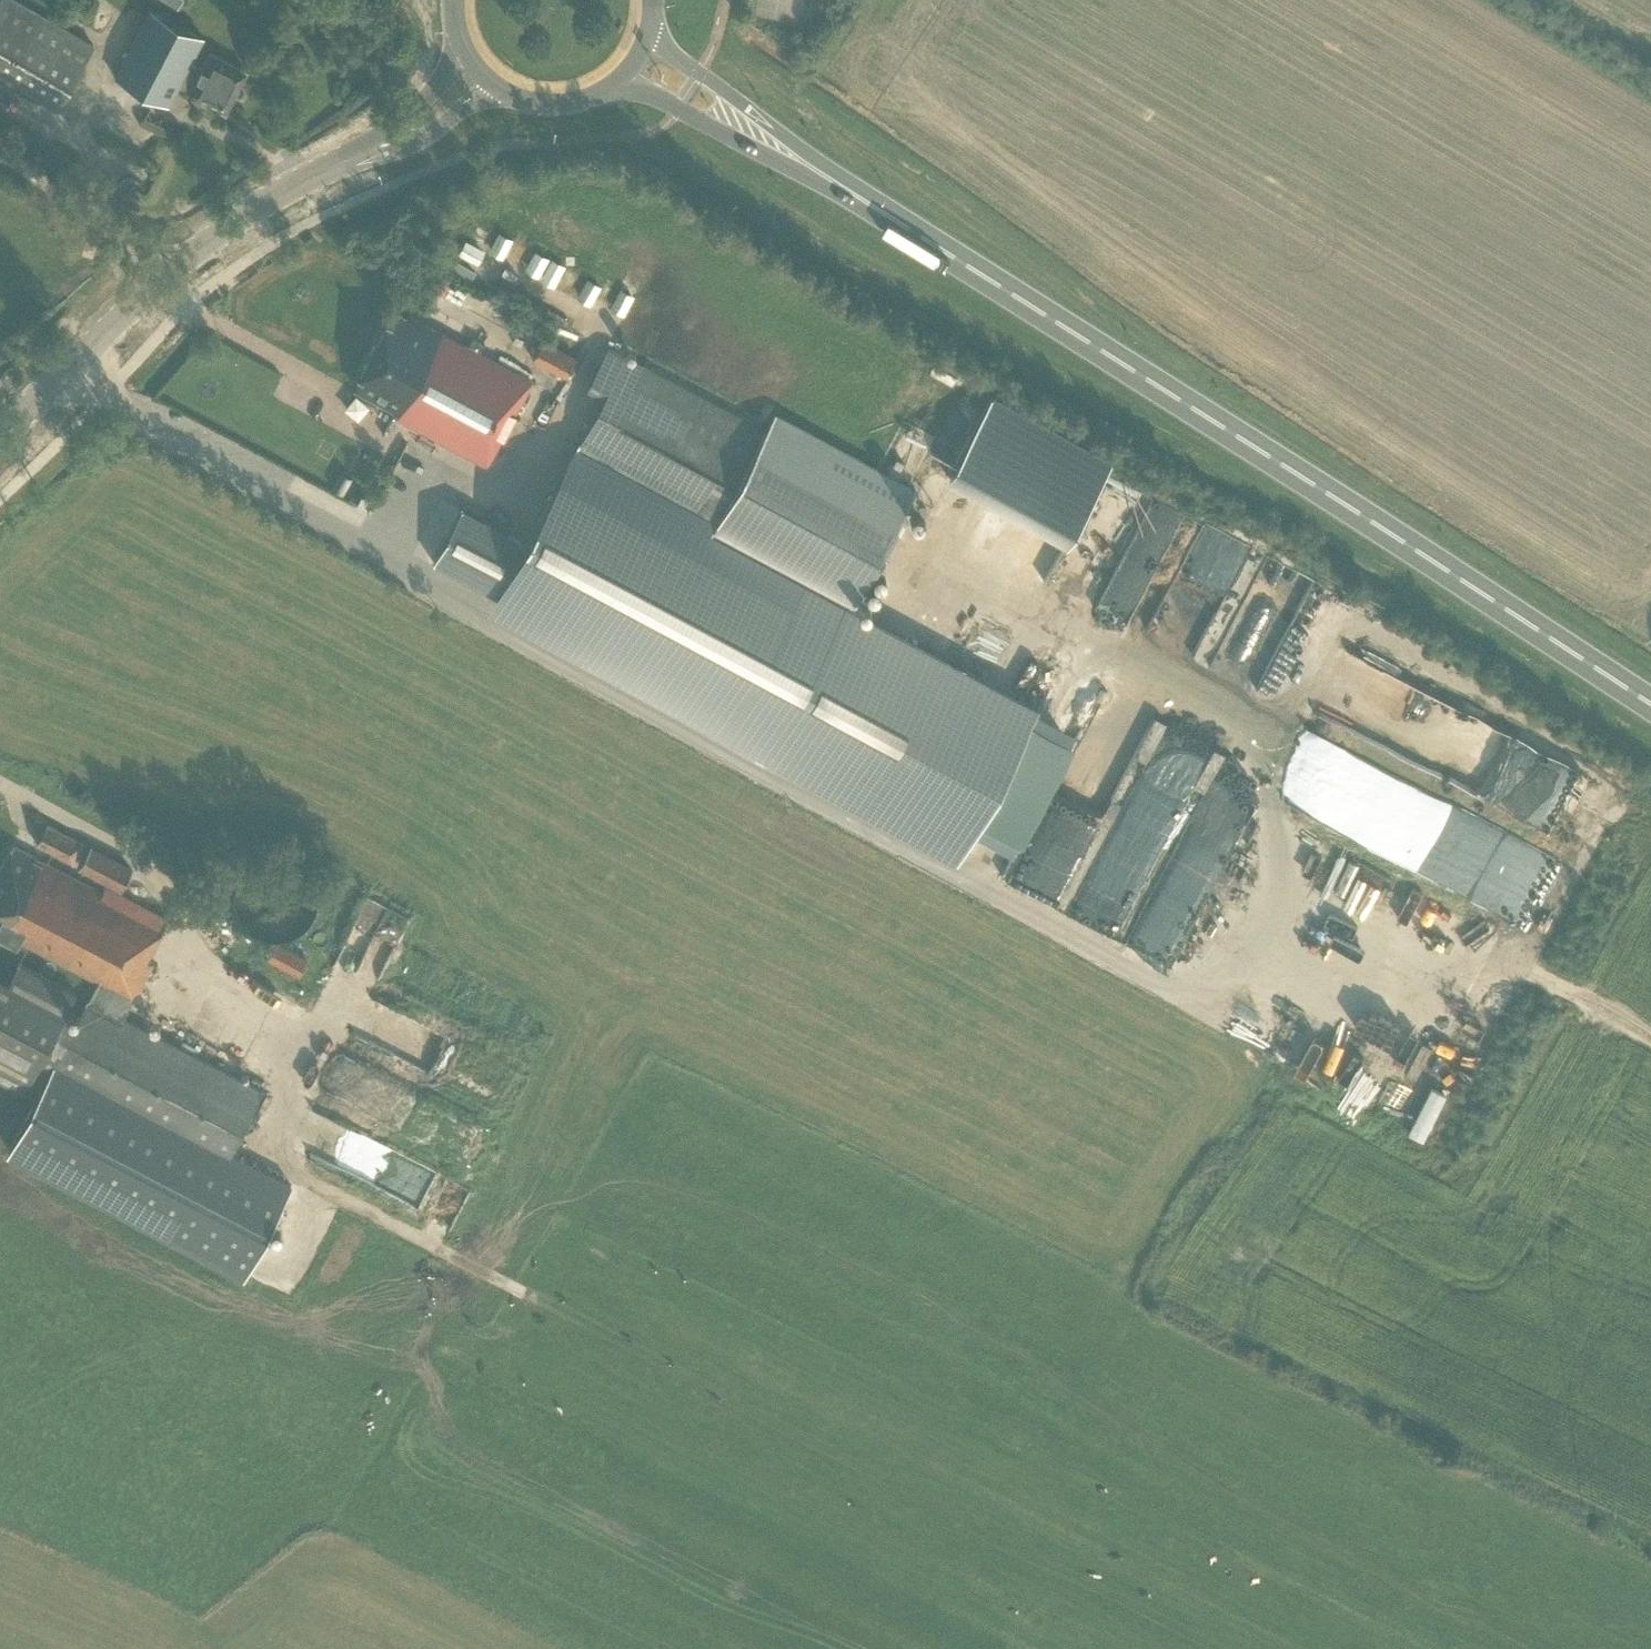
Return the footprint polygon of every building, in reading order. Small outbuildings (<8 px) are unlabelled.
[(0,2),(0,74),(60,108),(95,46),(13,0),(1,0),(0,2)] [(178,8),(183,0),(164,0),(178,8)] [(774,0),(759,0),(758,15),(773,16),(774,0)] [(204,37),(149,9),(113,77),(169,106),(171,102),(179,86),(191,92),(190,94),(226,113),(247,72),(211,53),(203,68),(192,62),(204,37)] [(375,345),(371,352),(371,356),(361,376),(363,377),(357,388),(401,412),(398,418),(488,466),(495,453),(492,451),(499,438),(502,440),(530,386),(534,389),(537,383),(409,315),(407,319),(397,313),(390,325),(388,324),(378,344),(375,345)] [(496,595),(487,611),(866,814),(950,658),(854,606),(915,491),(775,416),(784,398),(627,315),(588,388),(605,397),(527,543),(463,509),(434,563),(496,595)] [(566,377),(577,358),(543,340),(533,360),(566,377)] [(916,487),(939,500),(954,472),(931,460),(916,487)] [(975,492),(955,526),(976,538),(996,504),(975,492)] [(1098,597),(1133,502),(1105,492),(1094,520),(1085,516),(1079,534),(1044,521),(1033,550),(1040,553),(1037,562),(1048,566),(1044,577),(1098,597)] [(1005,564),(1013,537),(1024,541),(1032,513),(1001,503),(985,558),(1005,564)] [(1275,561),(1239,612),(1245,616),(1243,620),(1261,632),(1299,578),(1275,561)] [(1253,694),(1265,670),(1308,692),(1314,691),(1319,682),(1317,667),(1331,641),(1314,643),(1312,624),(1290,627),(1269,667),(1265,634),(1238,686),(1253,694)] [(995,662),(1014,650),(1008,639),(989,651),(995,662)] [(986,659),(965,689),(980,700),(1002,670),(986,659)] [(48,825),(37,844),(74,863),(84,844),(48,825)] [(13,845),(0,871),(0,938),(10,944),(17,942),(18,940),(99,983),(90,1000),(89,1000),(9,1152),(244,1276),(291,1186),(230,1154),(263,1091),(125,1019),(134,1001),(135,1002),(163,947),(156,943),(169,919),(106,886),(103,892),(13,845)] [(92,848),(82,867),(122,889),(133,870),(92,848)] [(308,959),(277,942),(267,960),(299,977),(308,959)] [(24,1093),(77,993),(20,963),(10,983),(0,978),(0,1081),(24,1093)] [(425,1182),(342,1143),(327,1173),(411,1212),(425,1182)]
